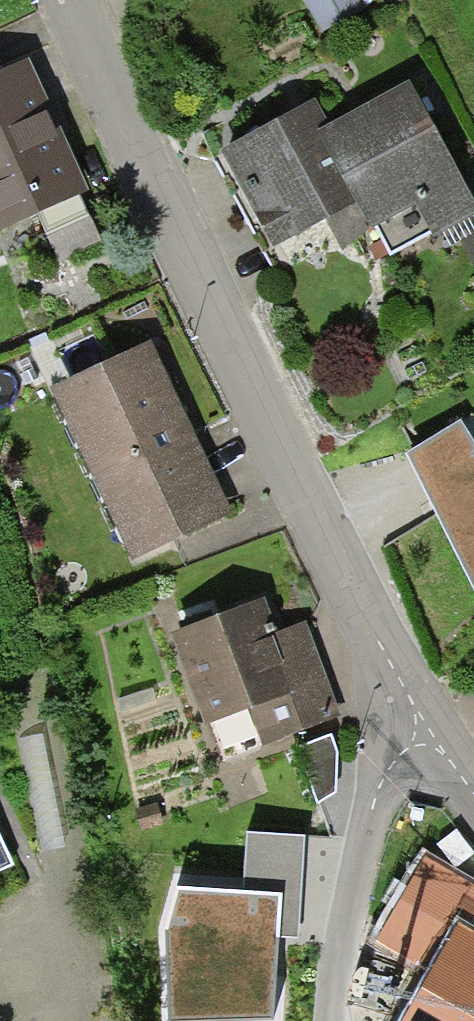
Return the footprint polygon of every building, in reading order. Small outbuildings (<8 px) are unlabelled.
[(38,211),(49,235),(97,213),(28,60),(0,72),(0,227),(38,211)] [(308,96),(205,149),(231,200),(259,253),(346,208),(353,222),(373,260),(467,211),(402,88),(325,128),(308,96)] [(463,233),(473,251),(473,227),(463,233)] [(152,346),(56,391),(136,561),(232,516),(152,346)] [(457,427),(400,460),(473,587),(473,455),(457,427)] [(263,599),(174,631),(208,726),(215,724),(227,757),(339,716),(306,626),(277,636),(263,599)] [(331,737),(298,751),(320,805),(336,794),(339,755),(331,737)] [(176,894),(165,936),(169,1020),(273,1020),(277,941),(299,941),(304,838),(247,836),(242,896),(176,894)] [(14,867),(0,837),(0,873),(14,867)] [(469,932),(473,923),(473,886),(424,858),(372,946),(433,981),(410,1020),(473,1020),(473,935),(469,932)]
